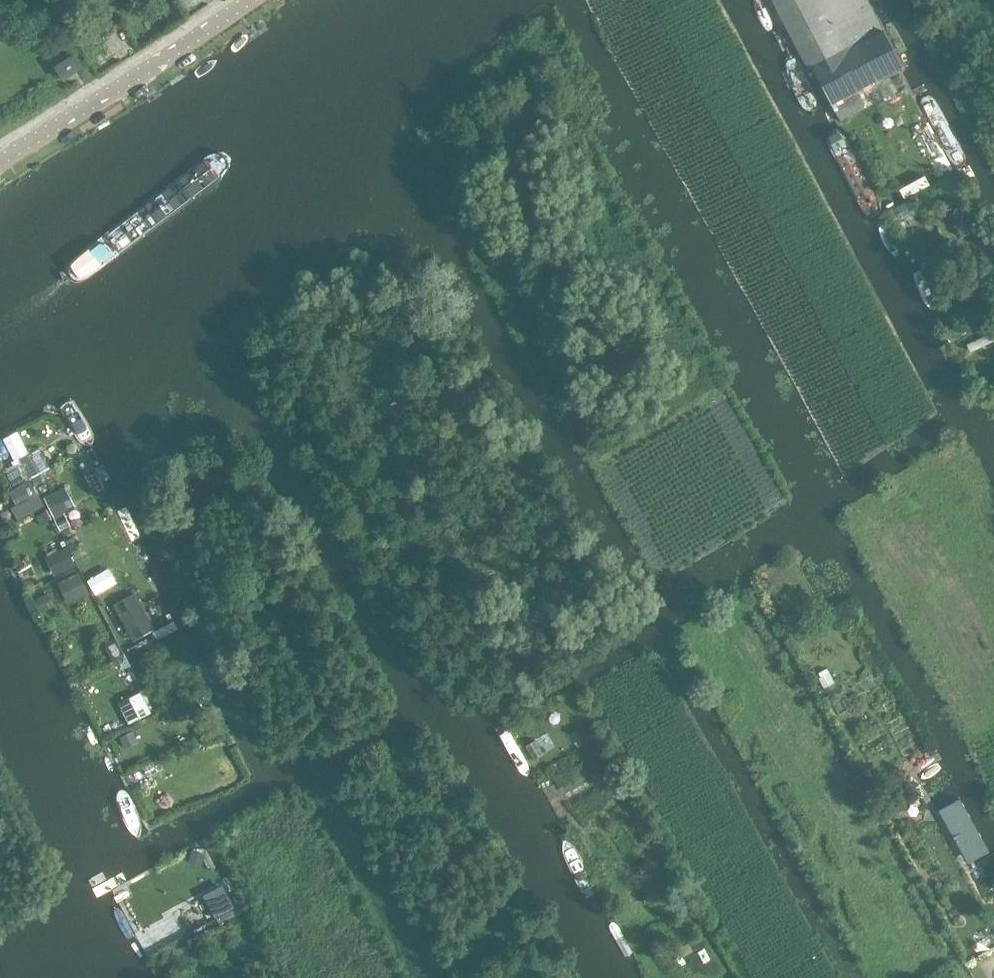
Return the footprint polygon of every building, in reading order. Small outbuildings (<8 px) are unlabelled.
[(816,80),(839,122),(897,92),(888,75),(902,68),(882,30),(867,0),(770,0),(807,71),(811,69),(816,80)] [(56,67),(64,79),(82,67),(74,55),(56,67)] [(9,487),(21,514),(45,503),(33,476),(9,487)] [(66,487),(44,497),(54,518),(64,512),(75,506),(66,487)] [(109,544),(81,555),(73,537),(68,539),(80,568),(40,584),(49,607),(116,580),(109,563),(116,561),(109,544)] [(55,573),(76,563),(67,542),(45,552),(55,573)] [(115,600),(129,631),(152,621),(138,589),(115,600)] [(131,720),(152,708),(140,687),(119,699),(131,720)] [(988,852),(958,800),(936,813),(966,865),(988,852)]
